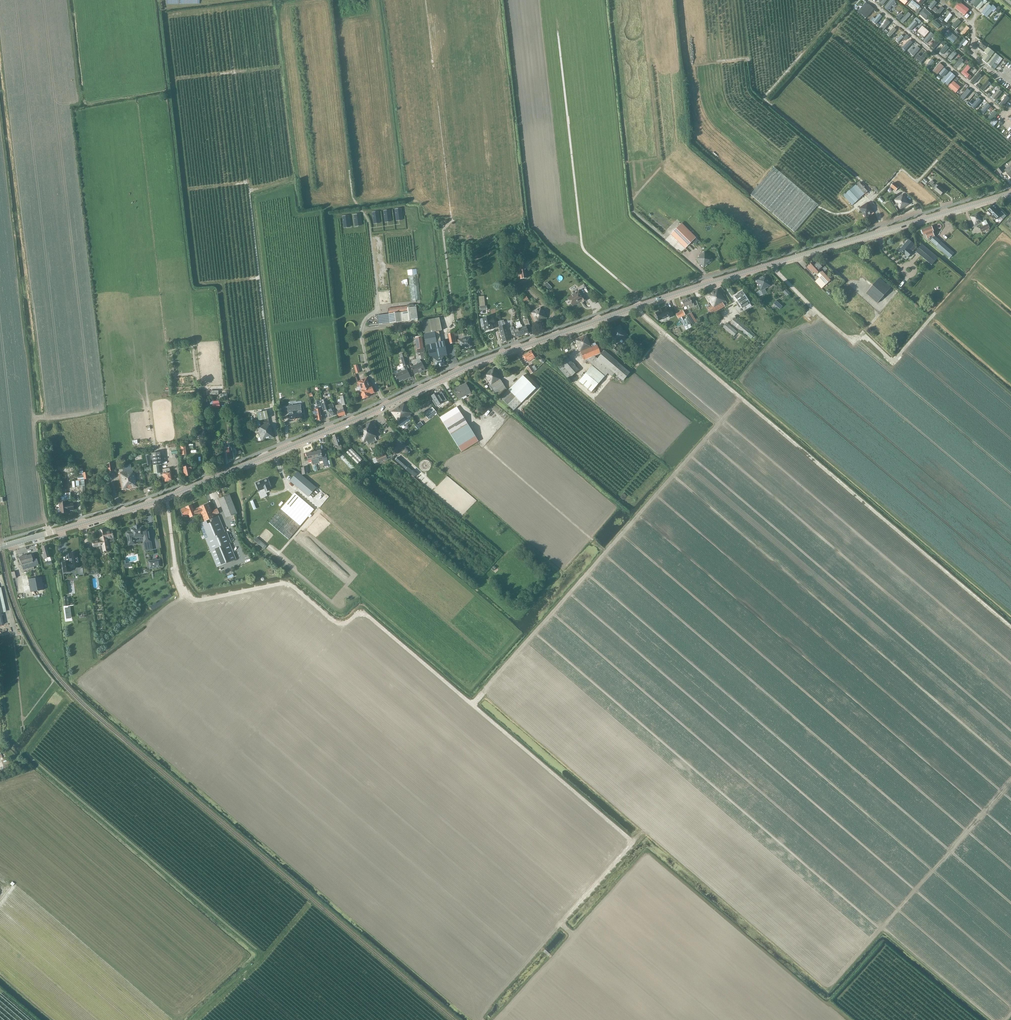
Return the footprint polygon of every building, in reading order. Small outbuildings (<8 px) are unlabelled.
[(913,5),(906,0),(904,3),(911,8),(913,5)] [(981,0),(978,0),(973,6),(979,11),(985,4),(981,0)] [(934,1),(928,9),(931,11),(938,3),(934,1)] [(959,3),(955,8),(965,16),(969,11),(959,3)] [(874,9),(868,4),(860,13),(866,18),(874,9)] [(981,14),(984,16),(987,18),(995,8),(992,5),(991,7),(988,5),(981,14)] [(893,15),(896,17),(903,8),(900,6),(893,15)] [(920,14),(925,18),(929,13),(923,9),(920,14)] [(901,21),(903,24),(911,15),(908,13),(901,21)] [(952,16),(950,13),(944,21),(947,23),(952,16)] [(960,21),(958,19),(952,27),(954,29),(960,21)] [(932,24),(938,29),(941,26),(935,21),(932,24)] [(982,30),(985,33),(992,25),(988,22),(982,30)] [(919,26),(917,24),(911,31),(913,33),(919,26)] [(929,32),(923,26),(918,32),(924,37),(929,32)] [(969,29),(967,26),(961,33),(964,36),(969,29)] [(896,30),(894,28),(887,35),(890,37),(896,30)] [(905,35),(903,33),(895,41),(897,43),(905,35)] [(923,41),(926,43),(933,35),(931,33),(923,41)] [(960,48),(965,41),(963,39),(957,46),(960,48)] [(932,48),(935,51),(941,44),(937,41),(932,48)] [(977,47),(986,54),(982,60),(991,67),(994,63),(998,66),(1003,59),(980,42),(977,47)] [(939,51),(943,54),(949,48),(945,44),(939,51)] [(921,48),(918,45),(912,52),(914,55),(921,48)] [(950,59),(953,61),(952,63),(954,64),(961,56),(959,55),(958,56),(955,53),(950,59)] [(924,61),(916,54),(914,56),(922,63),(924,61)] [(936,61),(933,58),(928,64),(931,67),(936,61)] [(957,70),(964,61),(961,59),(954,67),(957,70)] [(943,67),(940,64),(934,71),(937,74),(943,67)] [(961,73),(964,76),(967,78),(969,75),(967,73),(971,68),(968,65),(961,73)] [(955,77),(950,72),(943,79),(948,84),(955,77)] [(970,82),(974,85),(978,89),(980,86),(976,82),(981,76),(978,73),(970,82)] [(982,92),(990,83),(987,81),(979,90),(982,92)] [(961,88),(953,82),(949,87),(956,93),(961,88)] [(996,99),(1002,92),(997,88),(991,95),(996,99)] [(973,94),(970,92),(964,100),(967,102),(973,94)] [(1009,99),(1004,96),(998,103),(1002,107),(1009,99)] [(970,100),(968,102),(975,108),(978,104),(973,99),(972,101),(970,100)] [(997,114),(994,111),(988,118),(991,121),(997,114)] [(795,232),(818,205),(774,167),(751,195),(795,232)] [(932,181),(930,184),(934,187),(933,188),(935,190),(941,195),(945,191),(936,184),(935,185),(934,184),(935,183),(932,181)] [(865,190),(867,189),(860,182),(859,183),(865,190)] [(896,191),(899,187),(894,183),(891,187),(896,191)] [(856,185),(844,196),(853,205),(864,194),(856,185)] [(894,204),(895,206),(896,208),(898,207),(900,210),(910,204),(905,197),(903,194),(893,200),(895,204),(894,204)] [(866,218),(874,212),(868,202),(859,208),(866,218)] [(993,207),(988,211),(996,220),(1001,215),(1004,218),(1006,216),(1002,212),(999,214),(993,207)] [(990,228),(988,224),(986,220),(985,220),(983,217),(981,218),(978,213),(970,217),(975,226),(984,221),(986,225),(980,228),(982,232),(984,231),(985,234),(989,232),(989,231),(990,230),(989,228),(990,228)] [(671,234),(675,238),(685,248),(696,238),(686,228),(682,223),(671,234)] [(928,239),(929,239),(934,237),(933,232),(934,232),(932,226),(922,230),(921,231),(922,234),(923,234),(924,236),(926,235),(928,239)] [(935,236),(934,237),(931,241),(937,246),(941,241),(935,236)] [(908,258),(917,247),(909,239),(899,251),(908,258)] [(942,242),(940,245),(948,252),(950,249),(942,242)] [(916,252),(921,255),(932,265),(938,258),(922,244),(916,252)] [(696,259),(697,260),(704,268),(712,260),(705,251),(699,256),(699,257),(696,259)] [(810,265),(808,267),(813,272),(814,271),(815,272),(816,270),(820,274),(818,275),(826,285),(831,280),(823,271),(821,272),(820,271),(821,270),(823,268),(818,262),(815,264),(813,262),(810,265),(809,265),(810,265)] [(526,269),(529,269),(528,263),(511,266),(513,272),(519,270),(520,279),(527,278),(526,269)] [(411,301),(420,300),(417,270),(407,271),(411,301)] [(759,297),(763,295),(767,294),(765,289),(768,287),(771,286),(766,275),(756,279),(761,291),(756,293),(759,297)] [(878,303),(887,292),(890,294),(892,291),(890,289),(891,288),(880,278),(866,293),(878,303)] [(724,307),(722,303),(725,301),(718,289),(706,296),(709,302),(710,301),(715,310),(713,311),(714,312),(712,313),(713,314),(724,307)] [(583,302),(587,300),(580,290),(568,298),(573,306),(582,300),(583,302)] [(738,295),(734,297),(738,302),(736,304),(739,308),(744,304),(745,306),(749,304),(746,299),(747,298),(742,291),(738,294),(738,295)] [(480,311),(487,310),(486,301),(486,294),(478,295),(480,311)] [(690,308),(694,306),(693,303),(692,304),(690,298),(682,301),(684,307),(689,305),(690,308)] [(389,314),(378,315),(379,324),(418,320),(416,307),(407,308),(407,306),(388,308),(389,314)] [(535,324),(547,318),(543,310),(542,310),(540,308),(530,313),(535,324)] [(671,310),(668,311),(666,308),(663,310),(662,309),(658,310),(659,311),(655,313),(656,315),(655,316),(657,319),(658,319),(659,321),(669,316),(670,318),(673,316),(671,310)] [(683,311),(676,314),(678,319),(682,317),(685,315),(683,311)] [(492,325),(495,324),(493,317),(491,317),(480,319),(482,327),(484,326),(485,331),(494,329),(492,325)] [(444,342),(441,327),(440,323),(439,318),(421,321),(426,345),(427,345),(430,359),(433,358),(435,368),(446,366),(444,356),(447,355),(444,342)] [(683,320),(681,321),(686,330),(692,327),(687,318),(683,320)] [(731,323),(746,335),(750,331),(735,318),(731,323)] [(518,322),(522,335),(528,333),(527,330),(531,328),(528,319),(524,320),(526,326),(523,327),(522,325),(521,325),(520,321),(518,322)] [(522,335),(518,322),(516,322),(517,326),(516,326),(517,329),(514,330),(513,327),(510,328),(512,335),(515,334),(516,337),(522,335)] [(737,332),(726,323),(723,327),(733,337),(737,332)] [(615,343),(626,337),(628,336),(625,331),(624,332),(620,325),(609,331),(615,343)] [(506,326),(499,327),(503,342),(510,340),(506,326)] [(603,378),(607,374),(612,378),(615,374),(623,381),(630,372),(602,349),(600,351),(597,345),(596,345),(595,343),(591,345),(586,335),(574,340),(578,349),(579,349),(584,360),(586,359),(592,365),(579,382),(591,392),(603,378)] [(461,349),(472,347),(470,338),(459,340),(461,349)] [(528,362),(535,358),(533,355),(534,354),(532,351),(523,356),(526,360),(528,362)] [(404,353),(399,355),(401,360),(402,359),(403,366),(407,365),(404,353)] [(568,379),(579,370),(566,356),(561,360),(563,363),(558,367),(568,379)] [(417,361),(418,364),(411,367),(415,374),(420,372),(421,372),(425,370),(422,362),(421,363),(420,360),(417,361)] [(514,411),(536,388),(523,376),(520,379),(511,388),(509,390),(508,391),(498,377),(500,376),(495,367),(483,375),(496,395),(496,394),(500,399),(501,398),(507,404),(514,411)] [(406,379),(411,377),(407,369),(405,370),(404,368),(396,372),(397,374),(394,375),(396,379),(398,378),(400,381),(405,379),(406,379)] [(367,379),(357,383),(358,384),(357,384),(360,392),(363,399),(368,397),(368,395),(375,392),(372,387),(370,387),(367,379)] [(457,388),(457,389),(454,390),(459,399),(471,393),(466,384),(457,388)] [(433,396),(432,396),(432,398),(434,400),(433,400),(433,401),(436,406),(440,404),(441,403),(442,403),(443,402),(444,402),(444,401),(446,400),(443,395),(441,392),(439,394),(438,394),(437,393),(433,396)] [(343,406),(348,404),(346,395),(340,396),(342,404),(335,405),(338,416),(346,415),(343,406)] [(322,401),(320,401),(320,404),(317,404),(318,407),(314,408),(316,419),(317,418),(317,421),(318,421),(319,421),(320,421),(321,420),(322,420),(321,410),(324,409),(322,403),(322,401)] [(326,402),(322,403),(324,409),(324,411),(326,410),(329,417),(336,415),(333,404),(327,406),(326,402)] [(394,413),(392,415),(399,425),(401,427),(411,421),(409,418),(411,417),(410,416),(410,415),(413,413),(407,404),(405,406),(403,403),(394,409),(392,411),(394,413)] [(297,405),(281,408),(282,413),(289,412),(290,420),(303,418),(301,406),(297,407),(297,405)] [(437,413),(433,407),(424,414),(428,419),(437,413)] [(440,417),(441,420),(440,421),(441,424),(443,422),(451,434),(461,452),(474,444),(476,446),(480,444),(478,442),(479,442),(468,424),(457,407),(440,417)] [(271,428),(270,424),(269,422),(269,418),(267,411),(257,413),(261,426),(258,427),(261,441),(274,438),(272,428),(271,428)] [(369,444),(378,440),(375,433),(376,433),(371,422),(357,428),(363,443),(367,441),(369,444)] [(185,442),(177,443),(177,446),(180,445),(181,455),(186,455),(187,455),(186,442),(200,441),(199,437),(200,437),(200,432),(197,433),(198,437),(184,438),(185,442)] [(337,434),(333,436),(334,441),(333,441),(334,446),(336,445),(337,450),(342,448),(341,444),(339,444),(339,443),(340,442),(337,434)] [(351,448),(346,452),(358,464),(362,460),(351,448)] [(314,452),(316,464),(319,463),(318,458),(322,458),(321,450),(314,452)] [(352,471),(358,466),(344,451),(338,457),(352,471)] [(161,473),(160,465),(162,465),(160,452),(152,453),(153,466),(154,474),(161,473)] [(313,465),(316,464),(314,452),(306,453),(308,461),(312,460),(313,465)] [(378,463),(387,459),(385,454),(375,458),(378,463)] [(397,457),(395,460),(402,466),(404,464),(397,457)] [(122,467),(123,470),(126,469),(127,472),(130,488),(138,487),(135,474),(133,474),(133,470),(131,471),(130,466),(122,467)] [(191,466),(183,467),(185,477),(192,475),(191,470),(192,470),(191,466)] [(81,492),(86,491),(85,486),(85,479),(90,479),(90,475),(95,475),(94,472),(84,473),(83,467),(77,468),(78,473),(77,473),(78,477),(71,478),(71,481),(76,481),(77,486),(81,486),(81,492)] [(165,482),(173,480),(171,472),(170,468),(163,469),(163,473),(164,477),(165,477),(165,482)] [(122,490),(130,488),(127,472),(126,469),(123,470),(124,472),(119,473),(122,490)] [(293,478),(290,481),(308,497),(316,487),(298,472),(293,478)] [(268,488),(271,486),(268,478),(255,483),(259,491),(265,489),(266,492),(269,491),(268,488)] [(58,494),(59,503),(65,502),(64,501),(71,501),(70,493),(66,493),(66,490),(62,491),(62,494),(58,494)] [(289,539),(314,510),(295,493),(269,523),(289,539)] [(230,495),(220,499),(219,499),(226,518),(237,514),(230,495)] [(71,510),(71,504),(67,504),(67,503),(59,503),(61,513),(68,513),(68,511),(71,510)] [(200,511),(205,522),(215,517),(214,515),(219,513),(218,509),(212,511),(209,503),(199,507),(199,508),(194,510),(192,505),(186,507),(186,508),(180,510),(184,517),(189,515),(200,511)] [(205,522),(199,524),(217,567),(236,559),(229,542),(231,542),(227,532),(226,532),(219,516),(215,517),(205,522)] [(132,532),(127,532),(129,545),(138,543),(137,538),(144,537),(146,551),(152,550),(149,529),(144,530),(143,527),(140,527),(140,526),(134,527),(134,528),(131,529),(132,532)] [(93,547),(100,546),(101,553),(105,553),(105,552),(110,551),(109,544),(108,542),(114,541),(114,538),(114,535),(113,533),(113,530),(106,532),(106,529),(99,530),(101,540),(92,542),(93,547)] [(45,558),(47,558),(48,562),(46,562),(47,565),(52,564),(51,561),(50,557),(47,546),(42,548),(45,558)] [(70,562),(63,563),(64,572),(71,571),(71,568),(80,567),(78,552),(76,553),(74,551),(72,552),(71,553),(69,554),(70,562)] [(24,556),(19,557),(22,569),(38,565),(37,559),(32,560),(31,555),(24,557),(24,556)] [(159,560),(149,562),(150,569),(161,567),(159,560)] [(41,577),(28,580),(31,592),(39,590),(44,590),(41,577)]
